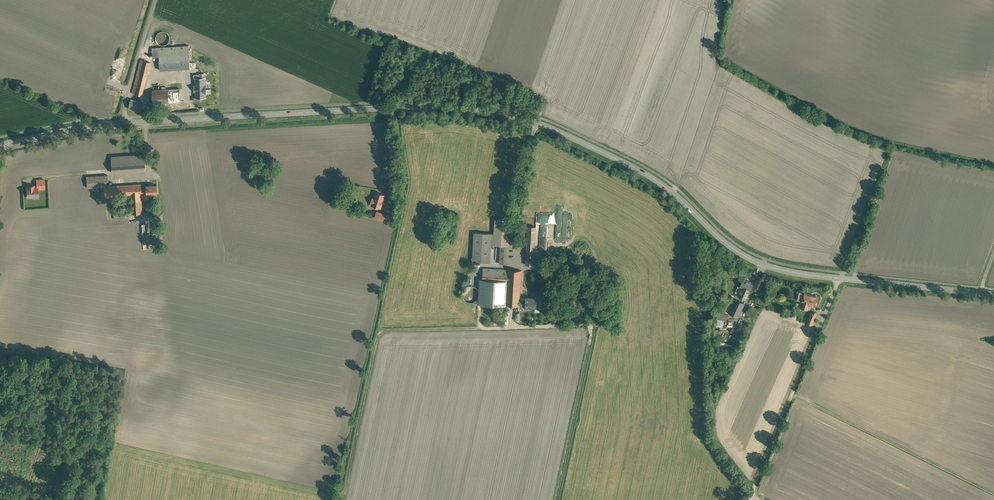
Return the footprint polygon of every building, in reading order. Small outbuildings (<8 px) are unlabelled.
[(169,41),(170,38),(169,35),(168,33),(165,31),(162,31),(160,32),(157,33),(156,36),(155,38),(156,41),(158,43),(160,45),(163,45),(165,45),(168,43),(169,41)] [(189,45),(152,47),(153,56),(159,56),(160,70),(190,68),(189,45)] [(141,60),(132,93),(142,95),(145,81),(150,62),(141,60)] [(195,78),(195,97),(205,97),(205,78),(195,78)] [(166,89),(164,89),(165,102),(181,101),(180,88),(166,89)] [(162,89),(152,90),(153,103),(165,102),(164,89),(162,89)] [(129,108),(140,111),(142,101),(132,99),(129,108)] [(145,154),(112,157),(113,172),(146,170),(145,154)] [(108,175),(87,176),(88,188),(105,186),(112,185),(112,182),(109,182),(108,175)] [(44,179),(37,179),(37,186),(37,188),(45,188),(44,179)] [(142,183),(130,184),(131,194),(131,200),(142,200),(142,193),(142,188),(142,183)] [(112,185),(105,186),(105,196),(131,194),(130,184),(112,185)] [(157,185),(147,185),(147,188),(142,188),(142,193),(147,193),(147,194),(158,193),(157,185)] [(37,186),(27,187),(28,197),(33,196),(34,195),(38,195),(37,188),(37,186)] [(385,195),(375,192),(374,198),(372,197),(370,203),(372,204),(371,205),(380,208),(385,195)] [(349,202),(339,199),(336,205),(347,208),(349,202)] [(131,200),(132,214),(143,213),(142,200),(131,200)] [(126,207),(114,208),(114,218),(126,217),(126,207)] [(385,214),(376,211),(374,218),(383,221),(385,214)] [(510,220),(495,219),(494,234),(491,234),(491,245),(500,246),(509,246),(510,220)] [(536,227),(527,226),(525,265),(534,265),(534,252),(536,227)] [(491,234),(474,233),(472,262),(490,263),(491,245),(491,234)] [(509,246),(500,246),(499,264),(508,264),(509,246)] [(504,270),(488,269),(487,280),(487,285),(503,286),(504,270)] [(503,286),(487,285),(487,280),(482,280),(479,279),(479,289),(480,292),(480,294),(480,297),(478,300),(478,304),(506,305),(507,290),(506,290),(507,270),(504,270),(503,286)] [(521,271),(507,270),(506,290),(507,290),(520,291),(521,271)] [(743,279),(739,287),(740,287),(741,288),(738,296),(745,299),(749,292),(753,284),(752,284),(743,279)] [(480,297),(480,294),(480,292),(479,289),(477,287),(475,286),(472,286),(470,286),(468,287),(466,288),(464,290),(463,293),(463,295),(464,297),(465,300),(467,301),(469,302),(472,303),(474,302),(476,301),(478,300),(480,297)] [(520,291),(507,290),(506,305),(519,306),(519,300),(520,291)] [(541,296),(536,295),(536,298),(536,307),(539,307),(539,308),(546,309),(546,295),(541,294),(541,296)] [(818,298),(804,294),(802,302),(800,308),(802,308),(802,309),(804,309),(805,309),(807,310),(807,309),(806,309),(808,304),(815,307),(818,298)] [(525,297),(525,300),(519,300),(519,306),(525,306),(525,307),(525,308),(526,310),(528,310),(530,308),(530,307),(536,307),(536,298),(525,297)] [(744,303),(736,300),(733,306),(737,308),(741,309),(744,303)] [(737,308),(733,306),(732,305),(731,307),(729,311),(735,314),(737,308)] [(728,313),(718,311),(716,318),(726,320),(728,313)] [(810,313),(806,323),(812,325),(816,315),(810,313)]
